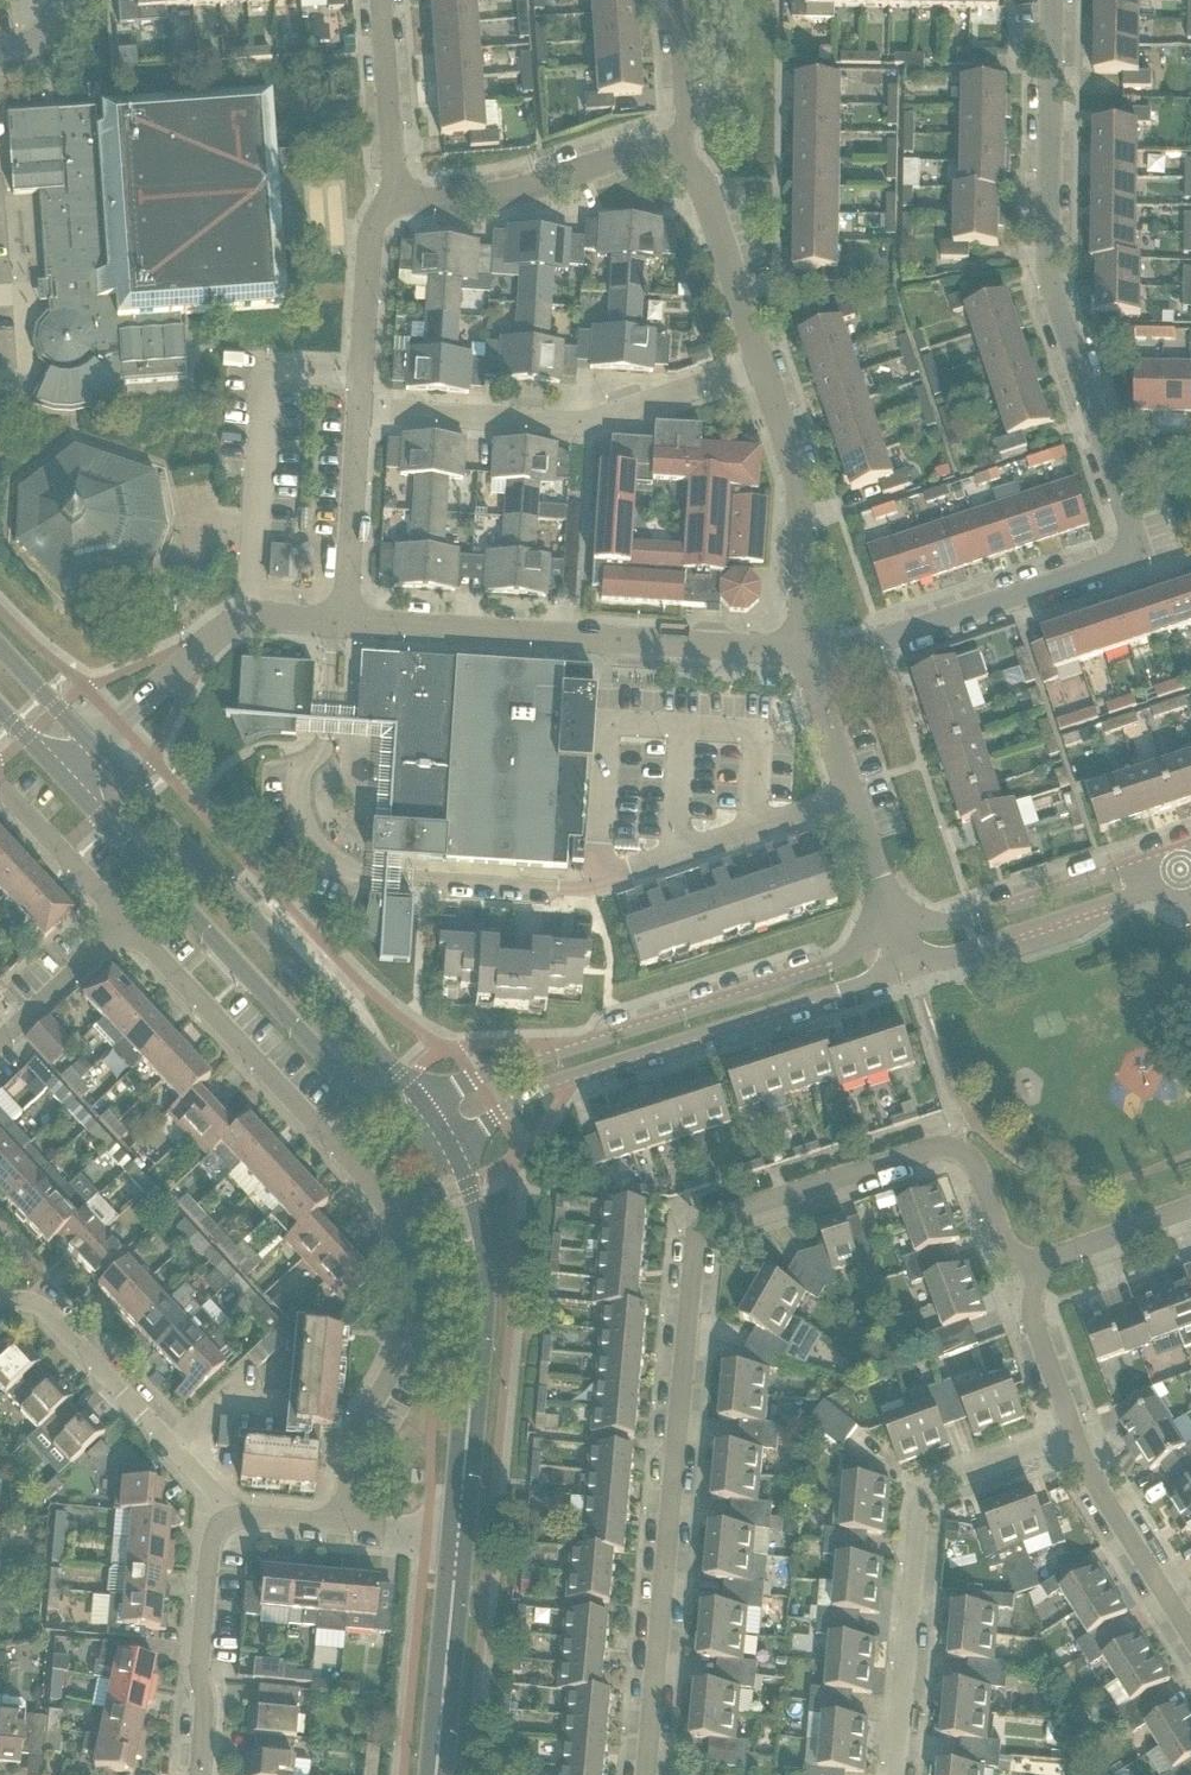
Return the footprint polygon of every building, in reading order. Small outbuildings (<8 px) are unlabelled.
[(164,0),(118,0),(120,24),(165,21),(164,0)] [(191,0),(164,0),(165,21),(166,21),(165,8),(192,6),(191,0)] [(328,10),(343,8),(343,0),(327,0),(328,10)] [(478,24),(476,0),(434,0),(429,0),(432,27),(478,24)] [(527,18),(525,0),(516,0),(517,19),(527,18)] [(543,11),(543,0),(533,0),(534,11),(543,11)] [(635,11),(634,0),(591,0),(592,14),(635,11)] [(834,0),(793,0),(792,19),(808,19),(808,7),(834,7),(834,0)] [(944,0),(916,0),(916,8),(944,8),(944,0)] [(971,0),(944,0),(944,8),(971,8),(971,0)] [(999,0),(971,0),(971,8),(998,9),(999,0)] [(1141,0),(1096,0),(1096,18),(1141,19),(1141,0)] [(594,42),(637,39),(635,11),(592,14),(594,42)] [(519,39),(528,38),(527,18),(517,19),(519,39)] [(1141,46),(1141,19),(1096,18),(1095,46),(1141,46)] [(434,54),(479,51),(478,24),(432,27),(434,54)] [(555,26),(544,27),(544,24),(534,25),(536,46),(545,45),(545,44),(557,43),(555,26)] [(596,69),(639,66),(637,39),(594,42),(596,69)] [(537,65),(547,64),(545,45),(536,46),(537,65)] [(284,57),(304,55),(303,46),(283,47),(284,57)] [(1140,73),(1141,46),(1095,46),(1095,73),(1123,74),(1123,88),(1151,88),(1152,73),(1140,73)] [(270,58),(269,48),(250,50),(250,59),(270,58)] [(969,64),(970,49),(957,49),(957,64),(969,64)] [(996,65),(997,50),(970,49),(969,64),(996,65)] [(250,59),(250,50),(230,51),(231,61),(250,59)] [(436,81),(481,78),(479,51),(434,54),(436,81)] [(216,62),(215,52),(195,54),(196,63),(216,62)] [(861,64),(861,54),(841,53),(841,64),(861,64)] [(196,63),(195,54),(176,55),(176,65),(196,63)] [(511,74),(521,74),(531,73),(529,54),(510,55),(511,74)] [(880,64),(881,54),(861,54),(861,64),(880,64)] [(915,75),(925,75),(925,54),(915,55),(915,56),(915,65),(915,75)] [(915,65),(915,56),(915,55),(895,55),(895,65),(904,65),(906,65),(915,65)] [(915,65),(906,65),(904,65),(905,83),(915,83),(915,75),(915,65)] [(612,96),(641,94),(639,66),(596,69),(598,96),(583,97),(584,112),(613,110),(612,96)] [(523,94),(532,94),(531,73),(521,74),(523,94)] [(842,78),(821,78),(797,77),(797,105),(841,105),(842,78)] [(438,109),(483,105),(481,78),(436,81),(438,109)] [(1007,81),(983,80),(961,80),(961,108),(1006,108),(1007,81)] [(88,98),(100,97),(99,85),(87,86),(88,98)] [(897,107),(898,87),(889,87),(888,107),(889,107),(897,107)] [(49,282),(50,301),(115,296),(117,320),(169,316),(285,307),(281,250),(301,249),(294,152),(274,153),(270,96),(101,108),(103,130),(97,130),(96,109),(7,115),(13,194),(38,192),(45,282),(49,282)] [(497,130),(485,131),(483,105),(438,109),(440,136),(469,134),(470,147),(498,145),(497,130)] [(841,133),(841,105),(797,105),(796,132),(841,133)] [(897,107),(889,107),(888,107),(888,126),(897,127),(897,107)] [(1006,136),(1006,108),(961,108),(960,135),(1006,136)] [(1151,110),(1147,110),(1123,109),(1123,123),(1094,123),(1093,150),(1138,151),(1139,124),(1150,124),(1151,110)] [(914,134),(914,114),(905,114),(905,134),(914,134)] [(840,160),(841,133),(796,132),(796,160),(840,160)] [(914,154),(914,134),(905,134),(904,154),(914,154)] [(1005,164),(1006,136),(960,135),(960,163),(1005,164)] [(896,161),(896,141),(887,141),(887,161),(896,161)] [(1138,179),(1138,151),(1093,150),(1093,178),(1138,179)] [(1168,179),(1185,179),(1190,179),(1190,159),(1185,159),(1185,153),(1169,153),(1168,179)] [(840,188),(840,160),(796,160),(796,187),(840,188)] [(896,181),(896,161),(887,161),(887,181),(896,181)] [(904,168),(904,188),(913,188),(920,189),(920,162),(904,161),(904,168)] [(1005,192),(1005,164),(960,163),(959,188),(953,188),(953,190),(1000,192),(1005,192)] [(1137,206),(1138,179),(1093,178),(1092,205),(1137,206)] [(839,215),(840,188),(796,187),(795,214),(839,215)] [(913,208),(913,188),(904,188),(904,207),(913,208)] [(999,219),(1000,192),(953,190),(952,217),(999,219)] [(895,215),(896,195),(888,195),(887,215),(895,215)] [(1136,234),(1137,206),(1092,205),(1092,233),(1136,234)] [(839,243),(839,215),(795,214),(795,242),(839,243)] [(895,234),(895,215),(887,215),(887,234),(895,234)] [(911,235),(912,216),(903,215),(903,235),(911,235)] [(626,294),(631,218),(599,216),(599,226),(584,225),(583,243),(584,243),(584,250),(597,251),(597,256),(612,257),(610,293),(626,294)] [(998,246),(999,219),(952,217),(952,243),(940,243),(940,258),(969,259),(969,245),(998,246)] [(661,230),(662,220),(631,218),(626,294),(642,295),(645,259),(659,260),(660,255),(674,256),(676,231),(661,230)] [(492,253),(491,266),(505,267),(520,268),(519,277),(517,304),(534,305),(539,229),(507,227),(507,232),(507,237),(492,236),(492,243),(491,249),(491,253),(492,253)] [(569,242),(570,231),(539,229),(534,305),(550,306),(552,271),(567,271),(567,266),(582,267),(584,250),(584,243),(583,243),(569,242)] [(1136,258),(1136,234),(1092,233),(1091,261),(1097,261),(1142,261),(1143,258),(1136,258)] [(442,316),(447,240),(415,238),(415,249),(400,248),(399,273),(413,274),(413,278),(427,279),(425,315),(442,316)] [(478,242),(456,240),(447,240),(442,316),(458,317),(460,281),(475,282),(476,276),(489,277),(490,274),(491,253),(477,252),(478,242)] [(838,270),(839,243),(795,242),(794,269),(823,270),(823,284),(851,284),(851,270),(838,270)] [(1142,289),(1142,261),(1097,261),(1097,288),(1142,289)] [(1183,268),(1183,288),(1190,288),(1190,268),(1183,268)] [(1141,316),(1142,289),(1097,288),(1096,315),(1141,316)] [(1183,288),(1182,308),(1190,308),(1190,288),(1183,288)] [(1007,294),(980,304),(975,290),(950,299),(954,313),(965,310),(973,335),(1016,321),(1007,294)] [(621,370),(626,294),(610,293),(607,328),(592,327),(590,368),(621,370)] [(640,330),(642,295),(626,294),(621,370),(652,372),(653,362),(667,363),(669,337),(655,336),(655,331),(640,330)] [(169,316),(117,320),(115,296),(50,301),(47,301),(49,317),(39,328),(36,343),(41,358),(52,368),(50,372),(49,372),(35,402),(53,408),(71,409),(88,406),(104,398),(117,386),(122,391),(124,390),(123,384),(187,379),(183,329),(170,330),(169,316)] [(844,320),(855,317),(851,303),(823,312),(828,325),(800,334),(809,360),(852,346),(844,320)] [(485,346),(484,369),(498,370),(498,379),(529,381),(534,305),(517,304),(515,339),(500,338),(500,343),(500,344),(486,343),(485,346)] [(534,305),(529,381),(560,383),(560,377),(561,376),(562,361),(576,362),(577,349),(562,348),(563,342),(548,341),(550,306),(534,305)] [(437,391),(442,316),(425,315),(423,350),(408,349),(408,355),(393,354),(392,377),(406,378),(405,389),(437,391)] [(456,352),(458,317),(442,316),(437,391),(468,393),(471,353),(456,352)] [(982,361),(1025,347),(1016,321),(973,335),(982,361)] [(1135,344),(1135,339),(1136,330),(1121,329),(1121,343),(1135,344)] [(1163,340),(1163,330),(1136,330),(1135,339),(1163,340)] [(1175,340),(1175,331),(1163,330),(1163,340),(1175,340)] [(920,352),(930,349),(924,331),(914,334),(920,352)] [(905,358),(915,355),(908,335),(898,339),(905,358)] [(817,386),(861,372),(852,346),(809,360),(817,386)] [(990,387),(1033,373),(1025,347),(982,361),(990,387)] [(911,376),(921,372),(915,355),(905,358),(911,376)] [(929,378),(938,375),(932,356),(923,359),(929,378)] [(1161,411),(1162,364),(1135,364),(1134,410),(1161,411)] [(1189,411),(1190,364),(1162,364),(1161,411),(1189,411)] [(826,412),(869,398),(861,372),(817,386),(826,412)] [(999,413),(1042,399),(1033,373),(990,387),(999,413)] [(935,396),(944,393),(938,375),(929,378),(935,396)] [(921,409),(931,406),(925,387),(915,390),(921,409)] [(834,439),(878,424),(869,398),(826,412),(834,439)] [(1023,435),(1050,425),(1042,399),(999,413),(1007,438),(996,442),(1001,457),(1027,448),(1023,435)] [(927,428),(937,425),(931,406),(921,409),(927,428)] [(946,430),(955,427),(948,408),(939,411),(946,430)] [(761,564),(766,500),(749,499),(750,488),(757,489),(759,448),(699,444),(701,426),(654,423),(653,440),(611,437),(609,466),(599,465),(591,587),(601,588),(600,600),(682,605),(706,607),(719,607),(719,600),(729,611),(746,612),(758,602),(759,585),(748,573),(738,573),(738,562),(761,564)] [(843,465),(887,450),(878,424),(834,439),(843,465)] [(952,448),(961,445),(955,427),(946,430),(952,448)] [(387,445),(386,470),(400,470),(400,475),(415,476),(413,511),(429,513),(434,437),(403,435),(402,440),(402,446),(387,445)] [(462,479),(465,439),(434,437),(429,513),(445,514),(448,478),(462,479)] [(520,518),(525,443),(493,441),(491,481),(506,482),(503,517),(520,518)] [(555,457),(556,445),(525,443),(520,518),(536,519),(539,484),(553,485),(554,480),(569,481),(571,458),(555,457)] [(151,474),(75,449),(75,447),(74,447),(74,449),(21,490),(20,489),(19,490),(25,494),(25,505),(21,504),(19,527),(22,527),(22,538),(16,541),(16,543),(18,542),(65,589),(64,591),(66,591),(66,589),(144,573),(146,575),(147,573),(140,569),(144,555),(150,557),(160,525),(163,526),(163,524),(161,524),(155,491),(148,493),(146,479),(153,475),(153,473),(151,474)] [(1043,466),(1068,458),(1065,448),(1040,457),(1043,466)] [(905,472),(895,476),(887,450),(843,465),(852,491),(879,482),(883,495),(910,486),(905,472)] [(1030,470),(1043,466),(1040,457),(1027,461),(1030,470)] [(989,483),(1000,479),(997,469),(986,473),(989,483)] [(978,487),(989,483),(986,473),(975,477),(978,487)] [(1064,533),(1090,525),(1075,480),(1049,489),(1064,533)] [(938,500),(949,496),(946,486),(934,490),(938,500)] [(1038,542),(1064,533),(1049,489),(1023,497),(1038,542)] [(926,504),(938,500),(934,490),(923,494),(926,504)] [(1012,550),(1038,542),(1023,497),(997,506),(1012,550)] [(384,498),(383,510),(394,510),(395,504),(389,498),(384,498)] [(886,517),(897,513),(894,503),(883,507),(886,517)] [(986,559),(1012,550),(997,506),(971,514),(986,559)] [(875,521),(886,517),(883,507),(871,511),(875,521)] [(424,588),(429,513),(413,511),(410,547),(395,546),(395,551),(391,551),(391,546),(381,545),(379,575),(393,576),(393,586),(424,588)] [(308,531),(309,512),(301,512),(300,531),(308,531)] [(443,549),(445,514),(429,513),(424,588),(455,590),(458,550),(443,549)] [(960,567),(986,559),(971,514),(945,523),(960,567)] [(515,594),(520,518),(503,517),(501,553),(486,552),(484,592),(515,594)] [(520,518),(515,594),(546,596),(546,593),(547,592),(547,587),(561,588),(562,562),(548,562),(548,561),(549,556),(534,555),(536,519),(520,518)] [(934,576),(960,567),(945,523),(920,532),(934,576)] [(908,585),(934,576),(920,532),(894,540),(908,585)] [(882,593),(908,585),(894,540),(868,549),(882,593)] [(271,548),(269,577),(285,578),(287,549),(271,548)] [(1190,626),(1190,589),(1189,584),(1165,592),(1178,630),(1190,626)] [(1153,639),(1178,630),(1165,592),(1140,600),(1153,639)] [(1128,647),(1153,639),(1140,600),(1116,608),(1128,647)] [(1104,655),(1128,647),(1116,608),(1091,616),(1104,655)] [(1079,663),(1104,655),(1091,616),(1067,624),(1079,663)] [(1055,671),(1079,663),(1067,624),(1042,633),(1045,642),(1032,646),(1044,684),(1058,679),(1055,671)] [(1020,669),(1030,665),(1025,649),(1015,652),(1020,669)] [(442,659),(370,654),(361,653),(356,726),(394,729),(395,729),(397,700),(425,702),(427,671),(441,672),(442,659)] [(964,686),(988,678),(979,653),(913,675),(922,701),(964,687),(964,686)] [(456,660),(453,659),(442,659),(441,672),(455,673),(456,660)] [(314,665),(302,664),(241,660),(237,716),(227,716),(226,717),(238,718),(247,740),(245,741),(246,742),(252,739),(259,737),(270,736),(280,736),(295,737),(296,723),(310,724),(314,665)] [(592,668),(564,666),(456,660),(455,673),(441,672),(427,671),(425,702),(397,700),(395,729),(394,729),(386,857),(443,861),(443,863),(445,863),(445,861),(566,869),(567,840),(581,841),(592,668)] [(1025,685),(1036,682),(1030,665),(1020,669),(1025,685)] [(1172,694),(1186,689),(1183,679),(1168,684),(1172,694)] [(1157,699),(1172,694),(1168,684),(1154,689),(1157,699)] [(930,725),(972,711),(964,687),(922,701),(930,725)] [(1034,710),(1044,706),(1038,689),(1027,693),(1034,710)] [(1122,710),(1136,705),(1133,696),(1119,700),(1122,710)] [(1170,713),(1186,708),(1183,698),(1167,703),(1170,713)] [(1108,715),(1122,710),(1119,700),(1105,705),(1108,715)] [(1154,719),(1170,713),(1167,703),(1150,708),(1154,719)] [(1060,732),(1098,719),(1094,708),(1056,720),(1060,732)] [(938,749),(980,735),(972,711),(930,725),(938,749)] [(1122,729),(1138,724),(1134,714),(1118,719),(1122,729)] [(1121,729),(1122,729),(1118,719),(1101,725),(1105,736),(1112,734),(1115,742),(1124,739),(1121,729)] [(1044,741),(1054,737),(1049,720),(1038,724),(1044,741)] [(1065,749),(1081,743),(1078,733),(1061,738),(1065,749)] [(946,774),(988,760),(980,735),(938,749),(946,774)] [(1049,757),(1060,753),(1054,737),(1044,741),(1049,757)] [(186,750),(189,743),(184,741),(180,747),(186,750)] [(1190,802),(1190,775),(1185,757),(1161,765),(1175,807),(1190,802)] [(954,798),(996,784),(988,760),(946,774),(954,798)] [(1150,815),(1175,807),(1161,765),(1136,773),(1150,815)] [(1060,789),(1070,786),(1065,769),(1055,773),(1060,789)] [(1126,823),(1150,815),(1136,773),(1112,781),(1126,823)] [(1100,832),(1126,823),(1112,781),(1086,790),(1100,832)] [(1015,803),(1004,806),(996,784),(954,798),(962,822),(1015,805),(1015,803)] [(1068,814),(1078,811),(1072,794),(1063,797),(1068,814)] [(981,843),(1023,829),(1015,805),(962,822),(962,824),(974,820),(981,843)] [(1073,831),(1083,828),(1078,811),(1068,814),(1073,831)] [(1032,854),(1024,832),(1023,829),(981,843),(990,868),(1032,854)] [(13,848),(0,834),(0,860),(13,848)] [(800,854),(794,838),(794,837),(785,840),(787,845),(781,848),(803,914),(802,910),(818,905),(819,909),(836,903),(821,859),(795,867),(793,863),(797,862),(798,861),(799,860),(800,859),(800,858),(800,856),(800,855),(800,854)] [(781,848),(775,850),(773,844),(764,847),(770,865),(771,866),(772,868),(774,868),(776,868),(780,867),(782,872),(755,880),(770,925),(787,920),(785,916),(801,911),(802,914),(803,914),(781,848)] [(33,870),(13,848),(0,860),(0,891),(5,896),(33,870)] [(735,876),(729,859),(720,862),(722,867),(716,869),(738,936),(738,935),(737,932),(752,927),(753,930),(770,925),(755,880),(729,889),(728,884),(731,883),(733,882),(734,881),(735,880),(735,879),(735,878),(735,877),(735,876)] [(716,869),(710,871),(708,866),(699,869),(704,886),(705,887),(706,888),(708,889),(709,890),(710,890),(711,890),(715,888),(716,893),(690,902),(705,946),(722,941),(720,937),(736,932),(737,936),(738,936),(716,869)] [(24,917),(52,891),(33,870),(5,896),(24,917)] [(670,898),(670,897),(664,880),(655,883),(657,888),(651,891),(672,957),(673,957),(672,953),(687,948),(688,952),(705,946),(690,902),(664,910),(663,906),(667,904),(668,903),(669,903),(669,902),(670,901),(670,900),(670,898)] [(651,891),(644,892),(643,887),(634,890),(639,907),(640,908),(640,909),(642,910),(644,911),(646,911),(650,910),(651,915),(625,923),(639,968),(657,962),(655,959),(671,954),(672,957),(651,891)] [(44,938),(72,912),(52,891),(24,917),(44,938)] [(385,898),(385,896),(383,896),(383,897),(369,896),(369,897),(367,911),(361,926),(358,931),(359,932),(360,931),(380,942),(379,960),(409,962),(413,898),(411,898),(411,899),(385,898)] [(296,935),(301,930),(288,917),(283,922),(296,935)] [(453,940),(454,919),(440,918),(437,958),(444,959),(442,987),(443,987),(443,983),(460,984),(459,988),(469,988),(472,941),(453,940)] [(480,937),(481,926),(473,926),(472,941),(469,988),(476,989),(475,1007),(476,1007),(477,1003),(493,1004),(492,1008),(510,1009),(513,963),(491,961),(491,956),(493,956),(495,955),(496,954),(496,953),(497,952),(497,951),(498,933),(487,932),(487,938),(480,937)] [(588,968),(591,927),(577,927),(576,948),(557,947),(554,994),(563,994),(563,991),(579,992),(579,995),(580,996),(582,968),(588,968)] [(554,994),(557,947),(558,931),(550,931),(549,942),(542,941),(542,936),(531,935),(530,952),(530,953),(531,955),(531,956),(532,957),(534,958),(535,959),(535,964),(513,963),(510,1009),(527,1011),(527,1007),(544,1008),(543,1012),(545,1012),(546,993),(554,994)] [(125,976),(119,970),(115,970),(112,973),(111,971),(83,997),(103,1019),(131,993),(122,983),(125,980),(125,976)] [(143,1000),(140,1002),(131,993),(103,1019),(92,1029),(111,1050),(121,1041),(151,1014),(150,1013),(153,1010),(152,1005),(147,1000),(143,1000)] [(121,1041),(111,1050),(132,1071),(141,1062),(170,1035),(151,1014),(121,1041)] [(915,1063),(907,1037),(902,1022),(877,1030),(891,1071),(915,1063)] [(38,1027),(26,1039),(40,1054),(51,1066),(63,1055),(38,1027)] [(866,1079),(891,1071),(877,1030),(853,1038),(866,1079)] [(161,1083),(190,1056),(170,1035),(141,1062),(161,1083)] [(842,1088),(829,1046),(826,1037),(801,1045),(814,1087),(837,1080),(840,1088),(842,1088)] [(842,1088),(866,1079),(853,1038),(829,1046),(842,1088)] [(789,1095),(814,1087),(801,1045),(776,1053),(789,1095)] [(765,1103),(789,1095),(776,1053),(751,1061),(765,1103)] [(166,1116),(209,1076),(190,1056),(161,1083),(179,1102),(165,1115),(166,1116)] [(78,1080),(91,1068),(81,1057),(60,1077),(70,1088),(79,1081),(78,1080)] [(54,1081),(50,1077),(34,1059),(26,1067),(46,1089),(54,1081)] [(740,1111),(765,1103),(751,1061),(726,1069),(740,1111)] [(197,1089),(210,1077),(209,1076),(166,1116),(186,1137),(216,1110),(197,1089)] [(66,1110),(74,1102),(54,1081),(46,1089),(66,1110)] [(80,1098),(88,1091),(79,1081),(70,1088),(80,1098)] [(706,1130),(731,1122),(718,1081),(693,1089),(706,1130)] [(681,1138),(706,1130),(693,1089),(668,1097),(681,1138)] [(657,1146),(681,1138),(668,1097),(644,1105),(657,1146)] [(85,1131),(94,1123),(74,1102),(66,1110),(85,1131)] [(632,1154),(657,1146),(644,1105),(619,1113),(632,1154)] [(247,1118),(234,1130),(216,1110),(186,1137),(205,1158),(248,1118),(247,1118)] [(0,1111),(0,1132),(11,1122),(0,1111)] [(109,1129),(117,1121),(108,1111),(99,1119),(109,1129)] [(916,1112),(903,1116),(906,1123),(919,1119),(916,1112)] [(607,1162),(632,1154),(619,1113),(594,1121),(607,1162)] [(893,1127),(906,1123),(903,1116),(891,1120),(893,1127)] [(231,1173),(238,1167),(268,1140),(248,1118),(205,1158),(206,1159),(212,1153),(231,1173)] [(119,1140),(127,1132),(117,1121),(109,1129),(119,1140)] [(30,1143),(11,1122),(0,1132),(0,1171),(30,1143)] [(105,1152),(113,1144),(94,1123),(85,1131),(105,1152)] [(870,1135),(870,1134),(868,1127),(855,1131),(857,1139),(870,1135)] [(845,1143),(857,1139),(855,1131),(842,1135),(845,1143)] [(258,1188),(287,1161),(268,1140),(238,1167),(258,1188)] [(30,1144),(30,1143),(0,1171),(0,1194),(8,1203),(47,1167),(28,1146),(30,1144)] [(819,1143),(806,1147),(809,1155),(821,1151),(819,1143)] [(124,1173),(133,1165),(113,1144),(105,1152),(124,1173)] [(796,1159),(808,1155),(806,1147),(793,1151),(796,1159)] [(753,1172),(766,1168),(763,1160),(751,1165),(753,1172)] [(288,1161),(258,1188),(277,1208),(278,1209),(307,1182),(288,1161)] [(143,1194),(152,1185),(133,1165),(124,1173),(143,1194)] [(740,1176),(753,1172),(751,1165),(738,1169),(740,1176)] [(27,1224),(67,1187),(47,1167),(8,1203),(17,1213),(15,1215),(23,1224),(25,1222),(27,1224)] [(710,1186),(710,1185),(708,1178),(695,1182),(698,1190),(710,1186)] [(307,1182),(278,1209),(298,1231),(314,1215),(327,1203),(307,1182)] [(685,1194),(698,1190),(695,1182),(682,1186),(685,1194)] [(163,1216),(172,1207),(152,1185),(143,1194),(163,1216)] [(642,1195),(643,1187),(629,1186),(629,1194),(642,1195)] [(92,1199),(85,1207),(67,1187),(27,1224),(47,1245),(94,1201),(92,1199)] [(655,1196),(656,1188),(643,1187),(642,1195),(655,1196)] [(907,1230),(950,1214),(941,1189),(898,1205),(907,1230)] [(188,1214),(196,1206),(186,1195),(178,1203),(188,1214)] [(84,1210),(47,1245),(48,1246),(56,1237),(75,1257),(104,1230),(118,1217),(98,1197),(94,1201),(84,1210)] [(564,1211),(565,1197),(557,1197),(556,1210),(564,1211)] [(644,1230),(647,1205),(604,1201),(602,1226),(644,1230)] [(198,1225),(207,1217),(196,1206),(188,1214),(198,1225)] [(917,1255),(959,1239),(950,1214),(907,1230),(917,1255)] [(305,1262),(333,1236),(314,1215),(298,1231),(286,1242),(305,1262)] [(189,1242),(197,1234),(184,1219),(176,1227),(189,1242)] [(855,1249),(846,1222),(845,1219),(819,1227),(833,1271),(859,1263),(855,1249)] [(642,1256),(644,1230),(602,1226),(599,1252),(642,1256)] [(95,1279),(124,1252),(104,1230),(75,1257),(95,1279)] [(209,1263),(217,1255),(197,1234),(189,1242),(209,1263)] [(562,1236),(554,1235),(552,1248),(561,1248),(562,1236)] [(325,1283),(353,1257),(333,1236),(305,1262),(325,1283)] [(226,1255),(234,1248),(225,1238),(217,1245),(226,1255)] [(247,1278),(262,1264),(241,1241),(234,1248),(226,1255),(247,1278)] [(863,1277),(877,1273),(868,1245),(855,1249),(859,1263),(863,1277)] [(559,1263),(561,1248),(552,1248),(550,1274),(559,1275),(561,1263),(559,1263)] [(800,1290),(830,1276),(817,1248),(787,1262),(800,1290)] [(640,1281),(642,1256),(599,1252),(597,1278),(640,1281)] [(217,1255),(209,1263),(215,1270),(228,1283),(236,1276),(217,1255)] [(344,1304),(372,1278),(353,1257),(325,1283),(344,1304)] [(911,1257),(903,1260),(908,1274),(916,1271),(911,1257)] [(118,1308),(147,1281),(127,1259),(97,1286),(118,1308)] [(968,1264),(923,1280),(933,1306),(977,1289),(968,1264)] [(807,1294),(782,1280),(766,1271),(753,1294),(794,1317),(807,1294)] [(913,1287),(921,1284),(916,1271),(908,1274),(913,1287)] [(248,1304),(255,1297),(236,1276),(228,1283),(248,1304)] [(825,1289),(838,1284),(836,1276),(820,1281),(825,1289)] [(637,1307),(640,1281),(597,1278),(595,1303),(637,1307)] [(185,1284),(166,1301),(147,1281),(118,1308),(137,1329),(185,1285),(185,1284)] [(818,1300),(825,1289),(820,1281),(811,1296),(818,1300)] [(1175,1291),(1173,1284),(1162,1288),(1178,1333),(1184,1348),(1190,1346),(1190,1288),(1190,1285),(1175,1291)] [(190,1298),(194,1294),(185,1285),(137,1329),(157,1350),(185,1324),(200,1309),(190,1298)] [(548,1299),(550,1286),(541,1286),(540,1298),(548,1299)] [(1138,1348),(1178,1333),(1162,1288),(1150,1292),(1153,1299),(1138,1304),(1142,1315),(1128,1320),(1138,1348)] [(977,1289),(933,1306),(942,1331),(961,1324),(986,1314),(977,1289)] [(782,1341),(794,1317),(753,1294),(740,1317),(782,1341)] [(285,1319),(293,1311),(279,1296),(271,1304),(285,1319)] [(282,1326),(256,1298),(255,1297),(248,1304),(248,1305),(244,1309),(270,1337),(275,1332),(281,1327),(282,1326)] [(547,1313),(548,1299),(540,1298),(539,1312),(547,1313)] [(647,1308),(637,1307),(595,1303),(594,1306),(601,1306),(600,1315),(599,1328),(599,1329),(644,1334),(647,1308)] [(176,1371),(204,1344),(220,1330),(200,1309),(185,1324),(157,1350),(176,1371)] [(1110,1314),(1095,1320),(1093,1313),(1080,1318),(1097,1363),(1138,1348),(1128,1320),(1114,1325),(1110,1314)] [(591,1314),(590,1327),(599,1328),(600,1315),(591,1314)] [(938,1332),(929,1335),(934,1348),(965,1336),(961,1324),(942,1331),(938,1332)] [(285,1342),(290,1337),(281,1327),(275,1332),(285,1342)] [(642,1360),(644,1334),(599,1329),(597,1355),(642,1360)] [(232,1343),(220,1330),(204,1344),(176,1371),(187,1382),(175,1394),(184,1404),(225,1366),(216,1357),(232,1343)] [(243,1444),(240,1481),(315,1488),(318,1451),(316,1450),(318,1431),(331,1432),(333,1407),(340,1333),(303,1330),(294,1428),(287,1427),(285,1448),(243,1444)] [(280,1347),(285,1342),(275,1332),(270,1337),(280,1347)] [(965,1336),(934,1348),(939,1360),(970,1349),(965,1336)] [(274,1352),(280,1347),(270,1337),(265,1342),(274,1352)] [(552,1338),(546,1337),(544,1337),(543,1350),(551,1351),(552,1338)] [(12,1354),(0,1340),(0,1393),(3,1397),(40,1362),(23,1344),(12,1354)] [(269,1357),(274,1352),(265,1342),(260,1347),(269,1357)] [(785,1358),(792,1347),(785,1342),(777,1356),(785,1358)] [(259,1366),(269,1357),(260,1347),(249,1356),(259,1366)] [(550,1365),(551,1351),(543,1350),(542,1364),(550,1365)] [(640,1385),(642,1360),(597,1355),(595,1381),(640,1385)] [(784,1372),(785,1358),(777,1356),(776,1371),(784,1372)] [(35,1367),(40,1363),(40,1362),(3,1397),(5,1396),(37,1430),(67,1402),(72,1397),(55,1378),(50,1383),(35,1367)] [(772,1370),(744,1368),(725,1366),(722,1393),(769,1397),(772,1370)] [(999,1427),(1024,1418),(1009,1376),(984,1385),(999,1427)] [(953,1378),(940,1383),(945,1394),(957,1390),(953,1378)] [(637,1411),(640,1385),(595,1381),(593,1407),(637,1411)] [(940,1383),(928,1387),(932,1399),(945,1394),(940,1383)] [(984,1385),(958,1394),(974,1436),(999,1427),(984,1385)] [(548,1389),(541,1389),(540,1388),(538,1402),(546,1403),(548,1389)] [(1130,1451),(1171,1425),(1148,1388),(1123,1404),(1131,1417),(1121,1423),(1130,1437),(1124,1441),(1130,1451)] [(767,1424),(769,1397),(722,1393),(720,1419),(767,1424)] [(849,1437),(857,1426),(824,1401),(816,1412),(849,1437)] [(37,1430),(25,1440),(58,1475),(69,1465),(87,1448),(105,1432),(87,1413),(82,1418),(67,1402),(37,1430)] [(545,1416),(546,1403),(538,1402),(537,1415),(545,1416)] [(934,1403),(909,1412),(924,1455),(949,1445),(934,1403)] [(635,1437),(637,1411),(593,1407),(591,1433),(635,1437)] [(899,1464),(924,1455),(907,1409),(882,1418),(899,1464)] [(841,1448),(849,1437),(816,1412),(807,1423),(841,1448)] [(778,1438),(779,1424),(771,1423),(770,1437),(778,1438)] [(229,1433),(230,1426),(219,1425),(219,1432),(229,1433)] [(1185,1447),(1171,1425),(1130,1451),(1137,1461),(1143,1457),(1151,1470),(1161,1464),(1169,1477),(1190,1463),(1190,1443),(1185,1447)] [(229,1440),(229,1433),(219,1432),(218,1439),(229,1440)] [(777,1451),(778,1438),(770,1437),(768,1450),(777,1451)] [(228,1448),(229,1440),(218,1439),(217,1447),(228,1448)] [(634,1449),(610,1447),(591,1445),(588,1471),(631,1475),(634,1449)] [(764,1450),(737,1447),(717,1445),(715,1472),(761,1476),(764,1450)] [(542,1454),(535,1453),(534,1453),(532,1466),(540,1467),(542,1454)] [(1169,1477),(1177,1490),(1167,1496),(1175,1509),(1169,1513),(1176,1523),(1190,1513),(1190,1463),(1169,1477)] [(113,1510),(176,1515),(165,1502),(159,1501),(161,1484),(151,1483),(152,1474),(148,1468),(117,1466),(113,1510)] [(539,1480),(540,1467),(532,1466),(531,1480),(539,1480)] [(629,1501),(631,1475),(588,1471),(586,1497),(629,1501)] [(758,1503),(761,1476),(715,1472),(712,1499),(758,1503)] [(891,1481),(867,1479),(843,1477),(840,1503),(888,1508),(891,1481)] [(51,1482),(41,1492),(50,1501),(63,1487),(54,1479),(51,1482)] [(1048,1534),(1040,1510),(1033,1491),(1008,1501),(1023,1543),(1048,1534)] [(626,1527),(629,1501),(586,1497),(583,1523),(626,1527)] [(999,1552),(1023,1543),(1008,1501),(982,1510),(989,1529),(999,1552)] [(771,1517),(773,1504),(764,1503),(762,1516),(771,1517)] [(886,1535),(888,1508),(840,1503),(838,1530),(886,1535)] [(528,1518),(529,1504),(521,1504),(520,1517),(528,1518)] [(129,1540),(173,1544),(173,1543),(167,1543),(169,1528),(175,1528),(182,1522),(176,1515),(113,1510),(132,1512),(129,1540)] [(64,1534),(66,1514),(55,1513),(53,1533),(64,1534)] [(1176,1523),(1182,1533),(1188,1530),(1190,1534),(1190,1513),(1176,1523)] [(770,1530),(771,1517),(762,1516),(761,1529),(770,1530)] [(527,1531),(528,1518),(520,1517),(519,1530),(527,1531)] [(784,1520),(784,1526),(790,1534),(796,1535),(798,1522),(784,1520)] [(624,1553),(626,1527),(583,1523),(581,1546),(570,1545),(570,1548),(615,1552),(624,1553)] [(756,1529),(729,1526),(710,1525),(708,1551),(754,1556),(756,1529)] [(835,1543),(836,1530),(825,1529),(824,1542),(835,1543)] [(946,1529),(945,1547),(956,1548),(958,1530),(946,1529)] [(62,1554),(64,1534),(53,1533),(51,1553),(62,1554)] [(1053,1548),(1066,1543),(1062,1533),(1049,1538),(1053,1548)] [(171,1572),(173,1544),(129,1540),(127,1568),(165,1572),(170,1573),(170,1572),(171,1572)] [(834,1557),(835,1543),(824,1542),(823,1556),(834,1557)] [(612,1578),(615,1552),(570,1548),(568,1574),(612,1578)] [(751,1582),(754,1556),(708,1551),(705,1578),(751,1582)] [(532,1556),(526,1555),(524,1555),(523,1569),(531,1570),(532,1556)] [(883,1561),(865,1559),(836,1556),(834,1583),(881,1587),(883,1561)] [(990,1570),(1004,1565),(1001,1557),(987,1562),(990,1570)] [(1074,1613),(1113,1589),(1098,1566),(1078,1579),(1061,1591),(1074,1613)] [(127,1568),(112,1567),(109,1570),(107,1592),(110,1595),(162,1600),(168,1601),(169,1588),(163,1588),(165,1573),(171,1573),(171,1572),(170,1572),(170,1573),(165,1572),(127,1568)] [(289,1612),(293,1572),(263,1569),(261,1586),(245,1584),(242,1616),(259,1618),(260,1609),(289,1612)] [(530,1583),(531,1570),(523,1569),(522,1582),(530,1583)] [(59,1591),(61,1571),(50,1570),(48,1590),(59,1591)] [(317,1613),(321,1575),(293,1572),(289,1612),(302,1613),(301,1627),(315,1628),(314,1636),(316,1636),(317,1613)] [(610,1603),(612,1578),(568,1574),(565,1599),(610,1603)] [(344,1630),(349,1577),(321,1575),(317,1613),(316,1636),(343,1639),(343,1629),(344,1630)] [(349,1577),(344,1630),(390,1634),(394,1591),(378,1590),(379,1580),(349,1577)] [(763,1597),(764,1583),(756,1582),(755,1596),(763,1597)] [(878,1614),(881,1587),(834,1583),(832,1610),(878,1614)] [(1048,1599),(1056,1594),(1049,1583),(1041,1587),(1048,1599)] [(1088,1636),(1127,1612),(1113,1589),(1074,1613),(1088,1636)] [(57,1612),(59,1591),(48,1590),(45,1611),(57,1612)] [(162,1600),(110,1595),(106,1636),(144,1639),(145,1629),(165,1630),(166,1616),(161,1616),(162,1600)] [(761,1610),(763,1597),(755,1596),(754,1609),(761,1610)] [(1014,1609),(1015,1597),(1005,1596),(1004,1608),(1014,1609)] [(748,1608),(722,1606),(703,1604),(700,1631),(746,1635),(748,1608)] [(998,1608),(977,1606),(953,1604),(951,1631),(996,1635),(998,1608)] [(527,1608),(520,1607),(519,1607),(518,1620),(526,1621),(527,1608)] [(828,1623),(829,1608),(818,1607),(817,1622),(828,1623)] [(609,1615),(585,1613),(566,1611),(564,1637),(606,1641),(609,1615)] [(826,1637),(828,1623),(817,1622),(816,1636),(826,1637)] [(743,1662),(746,1635),(700,1631),(698,1658),(743,1662)] [(994,1661),(996,1635),(951,1631),(949,1658),(972,1660),(994,1661)] [(1117,1681),(1155,1656),(1141,1634),(1103,1658),(1117,1681)] [(876,1640),(858,1638),(830,1636),(827,1663),(873,1667),(876,1640)] [(516,1641),(516,1646),(517,1646),(524,1646),(523,1660),(561,1662),(604,1666),(606,1641),(564,1637),(563,1645),(516,1641)] [(1083,1655),(1091,1650),(1084,1639),(1077,1644),(1083,1655)] [(145,1658),(148,1647),(102,1643),(98,1662),(114,1666),(111,1682),(155,1691),(157,1678),(151,1677),(155,1660),(145,1658)] [(524,1646),(517,1646),(516,1646),(515,1659),(523,1660),(524,1646)] [(1090,1666),(1098,1661),(1091,1650),(1083,1655),(1090,1666)] [(67,1673),(69,1658),(54,1656),(52,1671),(63,1672),(67,1673)] [(1131,1704),(1170,1679),(1155,1656),(1117,1681),(1131,1704)] [(283,1681),(284,1662),(254,1659),(252,1678),(283,1681)] [(521,1673),(523,1660),(515,1659),(513,1672),(521,1673)] [(756,1676),(758,1661),(749,1661),(748,1675),(756,1676)] [(1007,1676),(1008,1662),(999,1661),(998,1675),(1007,1676)] [(602,1692),(604,1666),(561,1662),(559,1688),(602,1692)] [(284,1671),(283,1681),(302,1683),(311,1684),(311,1681),(312,1673),(296,1671),(296,1664),(284,1663),(284,1671)] [(871,1694),(873,1667),(827,1663),(825,1689),(871,1694)] [(67,1673),(63,1672),(52,1671),(49,1700),(61,1701),(63,1673),(67,1673)] [(755,1690),(756,1676),(748,1675),(746,1689),(755,1690)] [(1007,1676),(998,1675),(997,1689),(1006,1690),(1007,1676)] [(310,1691),(310,1693),(338,1695),(339,1684),(311,1681),(311,1684),(310,1691)] [(152,1704),(155,1691),(111,1682),(105,1710),(143,1718),(146,1702),(152,1704)] [(357,1697),(358,1685),(339,1684),(338,1695),(357,1697)] [(742,1688),(715,1685),(695,1684),(693,1710),(739,1715),(742,1688)] [(992,1688),(970,1686),(946,1684),(944,1710),(990,1715),(992,1688)] [(296,1713),(298,1690),(259,1686),(257,1709),(250,1709),(247,1733),(295,1738),(298,1713),(296,1713)] [(611,1693),(602,1692),(559,1688),(558,1690),(569,1691),(566,1715),(609,1719),(611,1693)] [(820,1702),(822,1688),(811,1688),(810,1701),(820,1702)] [(510,1710),(512,1697),(504,1696),(502,1709),(510,1710)] [(20,1763),(21,1756),(44,1758),(44,1753),(47,1723),(48,1718),(25,1716),(25,1705),(21,1699),(1,1698),(0,1711),(0,1761),(20,1763)] [(819,1716),(820,1702),(810,1701),(809,1715),(819,1716)] [(1190,1728),(1190,1713),(1184,1701),(1145,1725),(1159,1748),(1190,1728)] [(1126,1722),(1133,1718),(1126,1705),(1118,1710),(1126,1722)] [(509,1723),(510,1710),(502,1709),(501,1723),(509,1723)] [(140,1733),(143,1718),(105,1710),(99,1738),(143,1747),(145,1734),(140,1733)] [(737,1741),(739,1715),(693,1710),(691,1737),(737,1741)] [(988,1741),(990,1715),(944,1710),(941,1737),(965,1739),(988,1741)] [(61,1725),(63,1712),(48,1711),(48,1718),(47,1723),(61,1725)] [(606,1744),(609,1719),(566,1715),(564,1741),(606,1744)] [(869,1720),(850,1718),(822,1715),(819,1742),(866,1746),(869,1720)] [(1133,1735),(1141,1730),(1133,1718),(1126,1722),(1133,1735)] [(59,1754),(61,1725),(47,1723),(44,1753),(59,1754)] [(1190,1760),(1190,1728),(1159,1748),(1173,1771),(1190,1760)] [(295,1738),(247,1733),(247,1734),(254,1735),(252,1757),(245,1756),(243,1774),(292,1774),(293,1760),(292,1760),(294,1739),(295,1739),(295,1738)] [(143,1747),(99,1738),(85,1735),(82,1752),(96,1755),(93,1767),(131,1774),(134,1758),(140,1759),(143,1747)] [(604,1770),(606,1744),(564,1741),(562,1766),(604,1770)] [(749,1756),(750,1742),(742,1741),(740,1755),(749,1756)] [(1000,1756),(1001,1742),(992,1741),(991,1755),(1000,1756)] [(864,1773),(866,1746),(819,1742),(817,1769),(864,1773)] [(514,1749),(507,1748),(506,1748),(505,1761),(513,1762),(514,1749)] [(748,1770),(749,1756),(740,1755),(739,1769),(748,1770)] [(999,1769),(1000,1756),(991,1755),(989,1768),(999,1769)] [(513,1762),(505,1761),(504,1774),(510,1774),(512,1774),(513,1762)] [(963,1765),(939,1763),(938,1774),(985,1774),(986,1768),(963,1765)] [(604,1770),(562,1766),(561,1774),(604,1774),(604,1770)]
